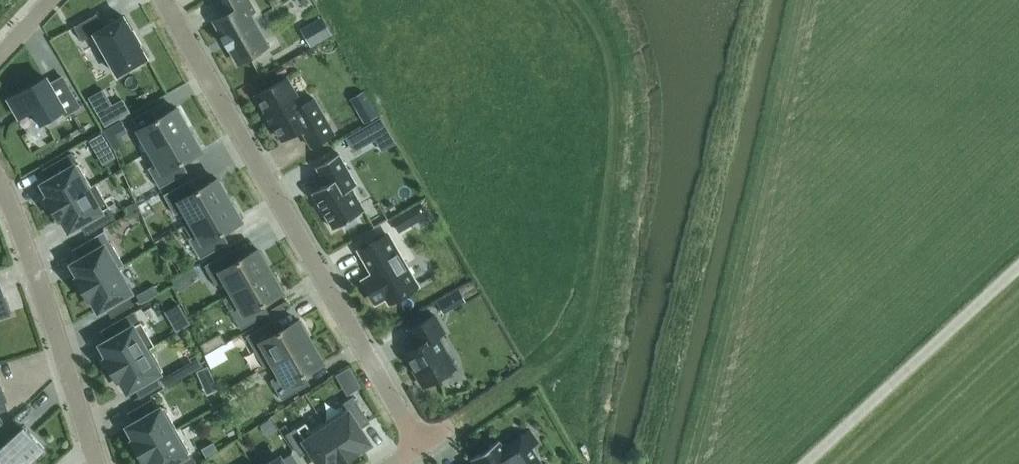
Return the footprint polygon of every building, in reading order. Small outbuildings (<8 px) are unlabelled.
[(214,21),(223,36),(222,36),(225,42),(229,48),(230,47),(238,62),(268,45),(250,14),(255,11),(249,0),(222,0),(220,1),(226,14),(214,21)] [(132,30),(123,15),(104,26),(97,13),(74,26),(82,40),(94,33),(118,74),(147,57),(139,42),(140,41),(133,29),(132,30)] [(327,24),(305,36),(311,46),(332,34),(327,24)] [(272,123),(282,139),(301,129),(311,146),(334,133),(314,98),(302,105),(286,77),(256,95),(266,111),(264,112),(271,124),(272,123)] [(18,96),(6,103),(17,124),(29,118),(37,132),(40,131),(39,129),(62,117),(64,119),(79,110),(62,78),(47,87),(44,81),(18,96)] [(104,89),(90,97),(98,112),(112,104),(104,89)] [(112,104),(98,112),(105,125),(130,111),(125,102),(123,98),(112,104)] [(369,102),(359,108),(367,121),(377,115),(369,102)] [(145,110),(132,118),(151,150),(188,128),(185,123),(187,121),(180,109),(178,110),(176,107),(151,121),(145,110)] [(381,116),(363,127),(371,141),(376,139),(383,150),(397,142),(381,116)] [(104,129),(103,130),(110,141),(122,135),(128,132),(124,125),(122,122),(122,120),(121,120),(104,129)] [(363,127),(349,134),(358,149),(371,141),(363,127)] [(158,162),(148,167),(160,187),(182,174),(181,173),(176,165),(177,165),(176,164),(200,150),(198,146),(201,145),(193,132),(191,134),(188,128),(151,150),(158,162)] [(110,141),(113,147),(125,141),(122,135),(110,141)] [(46,196),(52,207),(91,185),(78,162),(78,163),(72,152),(44,168),(50,179),(42,183),(49,195),(46,196)] [(326,183),(312,191),(333,228),(344,221),(348,227),(357,222),(354,216),(365,210),(352,187),(357,184),(339,153),(316,166),(326,183)] [(164,194),(175,214),(184,208),(191,220),(229,199),(226,193),(228,192),(221,180),(218,181),(216,177),(192,192),(191,190),(191,191),(186,183),(187,182),(186,181),(164,194)] [(69,229),(80,222),(86,233),(114,217),(108,206),(109,206),(95,182),(91,185),(52,207),(59,219),(62,217),(69,229)] [(198,233),(189,238),(200,258),(223,245),(222,244),(221,244),(217,236),(217,234),(241,220),(239,217),(241,216),(234,203),(232,204),(229,199),(191,220),(198,233)] [(420,202),(391,218),(399,232),(428,215),(420,202)] [(79,259),(72,263),(79,275),(76,277),(83,288),(117,268),(124,264),(113,244),(111,242),(111,241),(110,241),(109,239),(104,231),(95,236),(73,249),(79,259)] [(387,233),(360,249),(374,274),(363,280),(376,301),(386,296),(389,301),(417,285),(387,233)] [(227,252),(204,265),(216,284),(222,281),(229,293),(270,270),(266,264),(269,263),(261,250),(259,252),(257,248),(233,262),(227,252)] [(194,266),(172,278),(176,286),(178,290),(193,282),(190,278),(198,274),(194,266)] [(117,268),(83,288),(89,299),(92,297),(98,309),(106,305),(112,316),(133,303),(127,293),(130,291),(117,268)] [(241,328),(263,315),(257,305),(282,291),(280,288),(282,286),(275,274),(273,275),(270,270),(229,293),(236,305),(230,309),(241,328)] [(9,312),(0,283),(0,315),(9,312)] [(155,284),(137,294),(141,302),(159,292),(155,284)] [(458,288),(449,293),(456,305),(465,300),(458,288)] [(155,344),(141,321),(140,322),(134,311),(102,329),(108,340),(101,344),(107,356),(105,357),(112,369),(150,347),(155,344)] [(418,345),(405,352),(424,385),(440,376),(441,378),(454,375),(452,369),(455,367),(437,336),(444,331),(435,314),(409,329),(418,345)] [(267,322),(246,335),(264,367),(271,364),(305,343),(310,340),(307,335),(309,334),(302,321),(300,322),(298,319),(273,333),(267,322)] [(216,367),(233,359),(228,349),(231,347),(226,336),(206,345),(216,367)] [(298,376),(322,362),(320,358),(323,357),(316,344),(313,346),(310,340),(305,343),(271,364),(277,376),(270,379),(282,399),(304,387),(298,376)] [(163,370),(150,347),(112,369),(118,380),(120,378),(127,390),(135,386),(141,396),(165,382),(159,372),(163,370)] [(208,365),(197,370),(201,380),(212,374),(208,365)] [(347,457),(369,442),(359,428),(369,421),(353,397),(343,403),(345,408),(324,422),(347,457)] [(177,428),(164,405),(156,410),(150,399),(129,411),(135,422),(128,426),(135,438),(132,439),(138,451),(177,428)] [(0,430),(0,461),(3,463),(27,463),(44,449),(23,425),(20,428),(13,421),(16,418),(14,416),(0,430)] [(347,457),(324,422),(311,430),(306,422),(287,434),(301,455),(310,448),(321,463),(336,463),(337,463),(347,457)] [(177,428),(138,451),(145,462),(148,460),(150,463),(193,463),(196,462),(190,452),(191,451),(177,428)] [(541,462),(532,448),(538,444),(528,429),(502,447),(499,441),(500,440),(499,439),(470,458),(471,460),(472,459),(476,463),(538,463),(541,462)] [(213,441),(202,448),(207,457),(207,458),(218,450),(215,444),(214,443),(213,441)] [(292,453),(282,460),(280,457),(269,463),(299,463),(292,453)]
